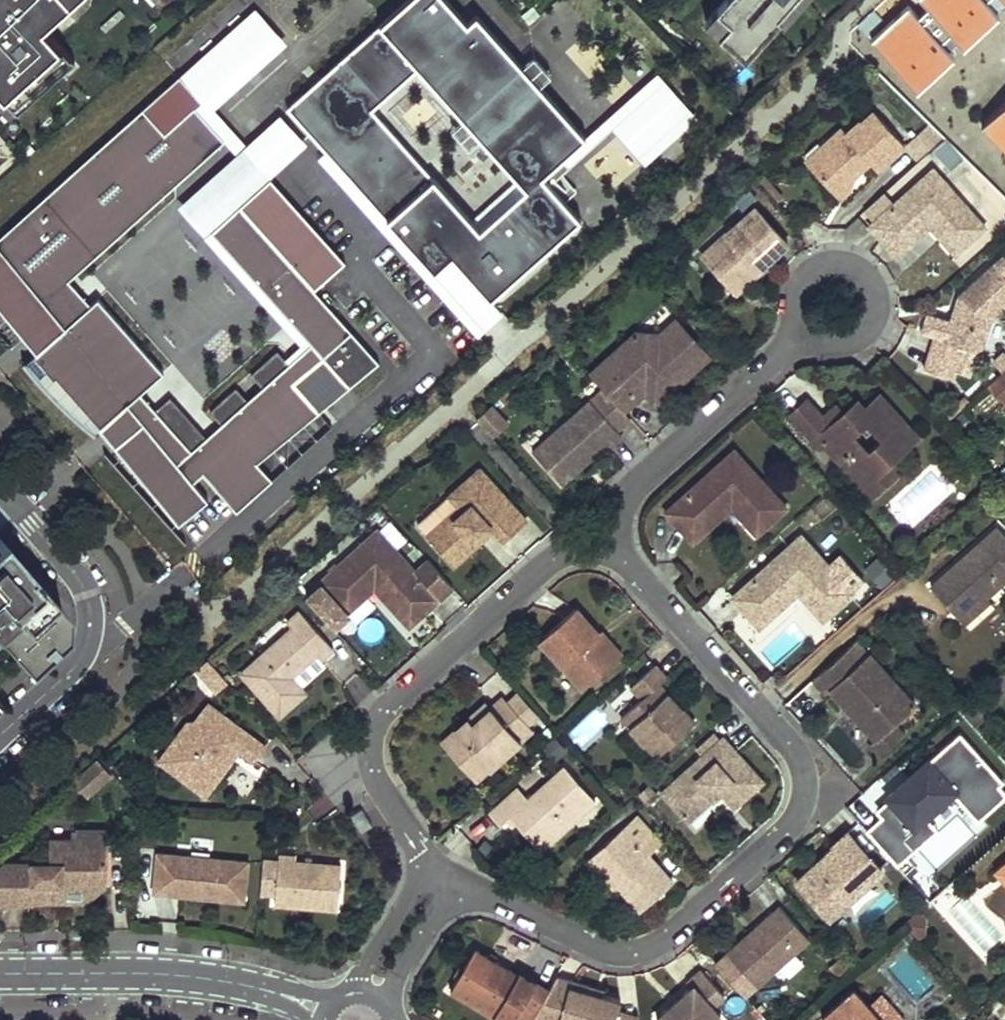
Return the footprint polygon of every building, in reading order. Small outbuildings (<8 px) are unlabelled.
[(6,122),(8,125),(66,73),(39,43),(38,44),(34,40),(49,27),(78,1),(79,0),(0,0),(0,115),(6,122)] [(149,0),(137,0),(134,3),(148,19),(158,10),(149,0)] [(158,10),(169,0),(149,0),(158,10)] [(713,11),(727,23),(716,36),(742,60),(777,19),(774,17),(789,0),(723,0),(713,11)] [(777,19),(782,23),(802,0),(789,0),(774,17),(777,19)] [(78,1),(49,27),(58,37),(86,11),(78,1)] [(727,23),(713,11),(701,24),(716,36),(727,23)] [(211,23),(166,62),(176,74),(221,34),(211,23)] [(522,69),(539,83),(548,71),(531,57),(522,69)] [(656,71),(602,120),(644,166),(698,117),(656,71)] [(24,336),(33,328),(64,302),(79,290),(69,280),(66,275),(90,254),(79,241),(82,238),(98,255),(129,227),(125,223),(142,207),(146,212),(177,184),(174,179),(191,164),(195,169),(226,140),(202,115),(210,109),(189,83),(151,114),(154,119),(135,135),(131,131),(98,157),(102,161),(84,177),(80,172),(48,198),(60,213),(56,215),(48,205),(6,239),(13,249),(7,254),(0,245),(0,307),(24,336)] [(876,168),(903,144),(873,111),(861,121),(859,120),(845,132),(841,127),(826,140),(816,172),(825,182),(847,189),(853,172),(867,159),(876,168)] [(151,114),(131,131),(135,135),(154,119),(151,114)] [(925,122),(915,136),(933,148),(943,134),(925,122)] [(950,139),(934,147),(946,169),(961,161),(950,139)] [(248,271),(212,231),(241,206),(280,171),(253,140),(179,206),(242,276),(248,271)] [(826,140),(805,159),(816,172),(826,140)] [(98,157),(80,172),(84,177),(102,161),(98,157)] [(174,179),(177,184),(195,169),(191,164),(174,179)] [(983,227),(931,168),(868,225),(894,255),(928,226),(932,222),(957,251),(983,227)] [(825,182),(838,197),(847,189),(825,182)] [(0,238),(0,245),(7,254),(13,249),(6,239),(48,205),(56,215),(60,213),(48,198),(0,238)] [(207,437),(171,396),(156,409),(127,436),(115,445),(179,524),(213,504),(198,486),(207,478),(241,516),(277,484),(262,467),(322,414),(296,385),(325,359),(351,388),(380,363),(241,206),(212,231),(248,271),(312,344),(290,364),(278,350),(252,374),(264,387),(249,400),(236,387),(210,411),(222,424),(207,437)] [(789,242),(756,206),(703,254),(732,287),(757,263),(761,267),(789,242)] [(125,223),(129,227),(146,212),(142,207),(125,223)] [(932,222),(928,226),(953,254),(957,251),(932,222)] [(66,275),(69,280),(98,255),(82,238),(79,241),(90,254),(66,275)] [(732,287),(735,290),(761,267),(757,263),(732,287)] [(1004,306),(1004,276),(993,263),(957,295),(954,303),(957,304),(954,313),(951,311),(947,320),(941,338),(931,334),(919,366),(946,377),(951,370),(966,376),(975,352),(981,346),(992,318),(1004,306)] [(47,344),(25,363),(41,381),(53,395),(66,408),(79,420),(96,433),(114,419),(141,393),(164,372),(99,298),(77,317),(47,344)] [(40,336),(47,344),(77,317),(64,302),(33,328),(40,336)] [(665,306),(636,332),(660,333),(676,319),(665,306)] [(947,320),(926,312),(920,330),(931,334),(941,338),(947,320)] [(603,388),(619,405),(647,381),(655,384),(656,390),(663,398),(710,356),(676,319),(660,333),(636,332),(630,337),(629,365),(615,377),(608,369),(596,380),(603,388)] [(630,337),(590,373),(596,380),(608,369),(615,377),(629,365),(630,337)] [(998,375),(989,384),(1004,399),(1004,368),(998,375)] [(619,405),(628,416),(649,396),(656,404),(663,398),(656,390),(655,384),(647,381),(619,405)] [(617,430),(630,418),(628,416),(619,405),(603,388),(532,452),(561,484),(582,466),(575,459),(579,455),(583,458),(602,441),(605,445),(608,448),(622,435),(617,430)] [(120,428),(127,436),(156,409),(141,393),(114,419),(120,428)] [(825,443),(864,486),(893,460),(919,437),(881,394),(866,407),(859,400),(846,411),(831,424),(824,416),(808,398),(791,413),(815,439),(819,436),(825,443)] [(511,422),(493,402),(478,415),(496,435),(511,422)] [(839,403),(824,416),(831,424),(846,411),(839,403)] [(819,436),(815,439),(821,447),(825,443),(819,436)] [(575,459),(582,466),(605,445),(602,441),(583,458),(579,455),(575,459)] [(761,531),(787,507),(735,449),(666,511),(678,524),(686,517),(701,534),(732,506),(736,503),(761,531)] [(864,486),(874,497),(903,471),(893,460),(864,486)] [(504,541),(527,520),(480,468),(449,495),(463,511),(431,539),(454,565),(477,544),(474,540),(490,526),(504,541)] [(449,495),(418,524),(431,539),(463,511),(449,495)] [(732,506),(757,534),(761,531),(736,503),(732,506)] [(678,524),(693,541),(701,534),(686,517),(678,524)] [(998,526),(965,556),(969,561),(962,566),(958,562),(930,587),(956,615),(981,592),(986,597),(1004,580),(1004,535),(998,526)] [(426,611),(453,587),(427,560),(415,571),(377,530),(319,582),(343,608),(371,583),(374,587),(402,618),(418,603),(426,611)] [(827,617),(853,593),(801,535),(732,597),(744,611),(752,603),(767,620),(798,592),(802,589),(827,617)] [(22,563),(0,540),(0,583),(22,563)] [(881,586),(895,574),(878,553),(863,566),(881,586)] [(965,556),(958,562),(962,566),(969,561),(965,556)] [(22,563),(0,583),(8,592),(30,572),(22,563)] [(7,625),(32,652),(58,628),(60,605),(30,572),(8,592),(0,583),(0,631),(7,625)] [(343,608),(346,612),(374,587),(371,583),(343,608)] [(956,615),(966,626),(991,603),(986,597),(981,592),(956,615)] [(402,618),(409,626),(426,611),(418,603),(402,618)] [(744,611),(759,627),(767,620),(752,603),(744,611)] [(576,607),(539,640),(583,688),(615,659),(595,636),(599,633),(576,607)] [(321,659),(333,649),(299,611),(287,622),(291,627),(241,673),(279,716),(306,692),(292,676),(316,655),(321,659)] [(621,654),(601,631),(599,633),(595,636),(615,659),(621,654)] [(855,641),(814,678),(826,692),(831,688),(876,738),(877,739),(893,724),(915,704),(868,652),(867,654),(855,641)] [(228,681),(208,659),(197,669),(217,691),(228,681)] [(621,717),(656,757),(695,723),(659,684),(666,678),(655,665),(631,686),(642,699),(621,717)] [(539,715),(519,692),(508,703),(527,725),(539,715)] [(441,743),(466,770),(479,758),(489,769),(532,730),(527,725),(508,703),(502,697),(490,707),(472,724),(468,719),(441,743)] [(490,707),(486,702),(468,719),(472,724),(490,707)] [(158,760),(205,796),(231,761),(224,756),(233,745),(254,762),(266,747),(209,703),(195,721),(197,735),(188,746),(176,736),(158,760)] [(195,721),(184,726),(176,736),(188,746),(197,735),(195,721)] [(876,738),(870,743),(881,755),(904,735),(893,724),(877,739),(876,738)] [(896,864),(963,805),(977,822),(1004,798),(1004,785),(955,728),(853,815),(896,864)] [(714,732),(695,749),(702,756),(721,740),(714,732)] [(702,756),(662,792),(688,821),(714,797),(711,793),(717,788),(720,792),(734,807),(763,782),(723,738),(721,740),(702,756)] [(466,770),(476,781),(489,769),(479,758),(466,770)] [(97,761),(73,782),(86,797),(110,776),(97,761)] [(515,821),(535,843),(562,818),(568,825),(596,801),(565,766),(528,798),(518,787),(490,813),(501,824),(506,820),(511,816),(515,821)] [(648,784),(637,794),(648,805),(659,795),(648,784)] [(711,793),(714,797),(720,792),(717,788),(711,793)] [(636,815),(595,852),(622,882),(619,885),(641,910),(673,882),(649,855),(661,843),(636,815)] [(511,816),(506,820),(511,825),(515,821),(511,816)] [(562,818),(535,843),(541,850),(568,825),(562,818)] [(81,907),(105,889),(105,831),(75,831),(74,841),(49,841),(48,864),(4,861),(0,865),(0,905),(81,907)] [(797,880),(829,917),(882,870),(847,831),(833,844),(839,850),(820,867),(817,862),(797,880)] [(248,862),(157,852),(153,892),(171,894),(172,889),(206,892),(206,897),(244,902),(248,862)] [(595,852),(588,859),(615,889),(619,885),(622,882),(595,852)] [(263,860),(261,892),(276,893),(275,904),(337,909),(341,865),(295,861),(295,857),(278,856),(278,861),(263,860)] [(996,872),(1004,882),(1004,863),(996,872)] [(749,933),(727,952),(757,986),(809,939),(780,906),(754,929),(757,932),(752,936),(749,933)] [(927,918),(920,910),(904,924),(917,940),(926,933),(927,918)] [(501,1003),(517,1012),(535,982),(536,981),(519,971),(517,974),(474,949),(450,989),(494,1016),(501,1003)] [(841,978),(853,968),(843,956),(831,966),(841,978)] [(658,1019),(714,1019),(720,1015),(712,1005),(724,995),(701,969),(687,981),(691,986),(656,1017),(658,1019)] [(530,1019),(617,1019),(619,1011),(621,1001),(603,995),(587,990),(589,985),(557,975),(548,989),(531,1019),(530,1019)] [(548,989),(535,982),(517,1012),(531,1019),(548,989)] [(604,990),(589,985),(587,990),(603,995),(604,990)] [(820,1019),(897,1019),(877,998),(866,1008),(851,990),(818,1019),(820,1019)] [(494,1016),(501,1019),(513,1019),(517,1012),(501,1003),(494,1016)] [(639,1014),(619,1011),(617,1019),(639,1019),(639,1014)]
